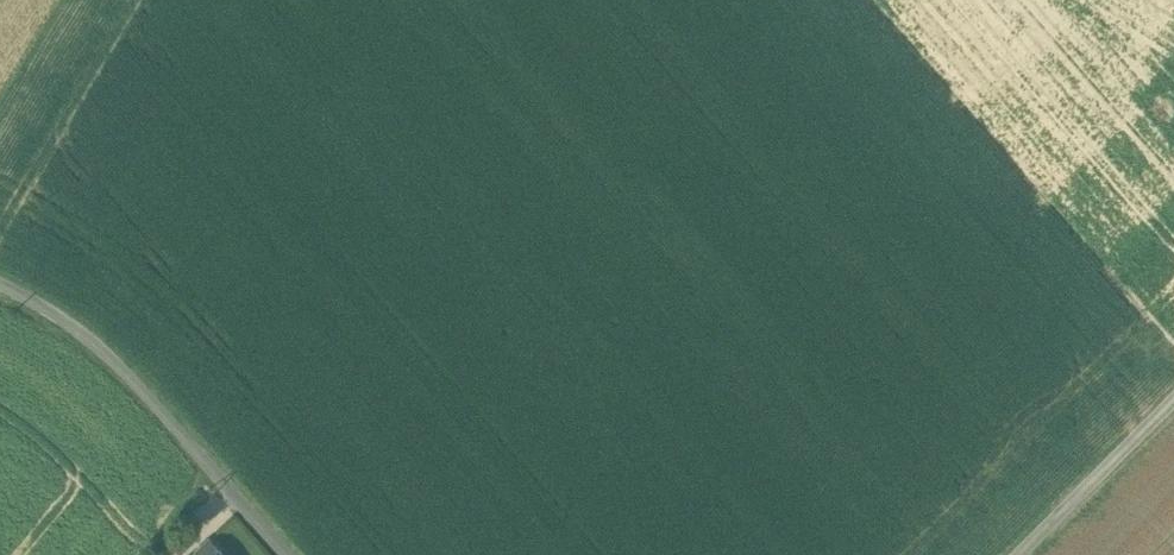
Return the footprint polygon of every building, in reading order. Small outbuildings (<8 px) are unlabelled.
[(210,538),(191,554),(225,554),(210,538)]
